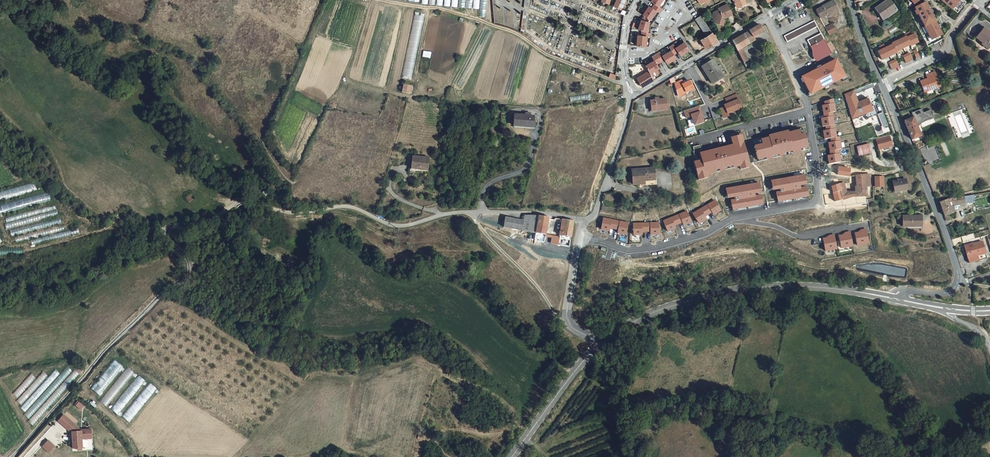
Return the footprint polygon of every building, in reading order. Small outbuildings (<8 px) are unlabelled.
[(613,6),(620,9),(624,0),(616,0),(613,6)] [(650,1),(654,4),(651,7),(656,10),(659,12),(662,9),(658,6),(662,0),(651,0),(650,1)] [(819,20),(838,11),(833,0),(832,0),(814,8),(819,20)] [(876,8),(884,19),(897,9),(891,0),(887,0),(876,8)] [(945,2),(956,11),(965,1),(964,0),(947,0),(945,2)] [(925,2),(916,6),(918,9),(916,10),(918,14),(921,20),(923,19),(926,25),(924,26),(929,36),(933,34),(934,37),(930,39),(925,42),(927,46),(943,38),(938,27),(935,29),(931,22),(935,21),(932,14),(928,16),(925,10),(929,8),(925,2)] [(725,18),(732,14),(727,4),(719,9),(718,8),(713,12),(712,16),(716,18),(714,22),(722,25),(724,20),(723,19),(723,17),(725,18)] [(651,7),(649,6),(643,14),(650,19),(656,10),(651,7)] [(403,24),(393,83),(399,84),(411,13),(407,13),(405,24),(403,24)] [(401,75),(412,77),(425,16),(414,14),(401,75)] [(717,42),(700,15),(695,18),(705,33),(700,36),(702,39),(700,40),(706,48),(715,43),(717,42)] [(649,22),(641,19),(638,29),(642,30),(646,32),(649,22)] [(794,31),(784,36),(787,42),(817,26),(814,20),(794,31)] [(740,36),(733,41),(737,50),(742,48),(755,39),(754,36),(764,30),(761,26),(760,24),(740,36)] [(825,26),(828,35),(836,33),(833,24),(825,26)] [(888,29),(891,33),(898,29),(895,25),(888,29)] [(975,38),(981,42),(980,44),(987,49),(989,44),(989,35),(989,34),(989,33),(989,32),(984,27),(975,38)] [(646,32),(642,30),(641,36),(638,36),(637,46),(646,47),(646,37),(650,36),(650,33),(646,32)] [(909,32),(905,34),(906,36),(909,44),(910,45),(917,42),(914,34),(910,35),(909,32)] [(821,33),(807,40),(810,46),(824,39),(821,33)] [(906,36),(899,39),(902,47),(909,44),(906,36)] [(824,39),(810,46),(817,58),(818,60),(832,53),(826,44),(824,39)] [(899,39),(892,42),(892,44),(895,50),(902,47),(899,39)] [(673,44),(669,46),(671,50),(673,53),(677,51),(680,55),(688,50),(683,42),(675,48),(673,44)] [(881,49),(878,51),(881,59),(888,55),(885,47),(883,44),(879,46),(881,49)] [(885,47),(888,55),(896,52),(895,50),(892,44),(885,47)] [(737,50),(743,62),(748,60),(742,48),(737,50)] [(659,52),(656,54),(660,61),(664,58),(666,63),(675,58),(673,53),(671,50),(661,56),(659,52)] [(909,53),(903,55),(906,62),(912,59),(909,53)] [(654,60),(645,65),(648,70),(649,72),(658,68),(655,63),(660,61),(656,54),(652,57),(654,60)] [(827,85),(841,78),(844,76),(843,74),(840,68),(838,64),(836,59),(820,67),(817,69),(801,77),(802,78),(804,81),(809,92),(810,94),(813,92),(824,87),(823,86),(826,84),(827,85)] [(894,59),(888,62),(891,68),(897,65),(894,59)] [(712,84),(723,77),(719,71),(717,67),(712,60),(702,67),(712,84)] [(649,72),(648,70),(636,77),(642,87),(654,80),(649,72)] [(928,79),(920,82),(924,92),(940,86),(937,76),(935,72),(927,75),(928,79)] [(675,83),(679,96),(694,88),(690,80),(684,83),(682,80),(675,83)] [(404,84),(403,92),(408,93),(410,93),(412,86),(404,84)] [(845,93),(852,120),(865,115),(866,118),(877,114),(874,104),(870,106),(868,98),(858,102),(853,90),(845,93)] [(656,100),(651,101),(652,111),(668,109),(666,98),(660,99),(660,97),(656,98),(656,100)] [(726,106),(721,108),(724,117),(730,115),(729,113),(737,109),(738,112),(743,110),(739,99),(725,105),(726,106)] [(822,105),(824,115),(832,113),(836,112),(833,99),(824,102),(825,105),(822,105)] [(700,107),(684,112),(686,117),(693,115),(695,123),(703,121),(701,114),(702,113),(700,107)] [(923,113),(922,110),(911,114),(912,117),(904,121),(908,131),(911,140),(920,136),(917,130),(916,125),(933,119),(930,111),(923,113)] [(821,119),(822,127),(825,126),(834,125),(832,113),(824,115),(823,115),(824,118),(821,119)] [(885,133),(883,127),(887,126),(882,113),(870,118),(877,136),(885,133)] [(514,115),(513,127),(532,128),(533,116),(514,115)] [(823,131),(824,139),(830,138),(837,137),(834,125),(825,126),(826,130),(823,131)] [(764,144),(756,146),(759,160),(808,148),(805,134),(801,135),(800,130),(789,133),(788,130),(770,135),(771,137),(763,139),(764,144)] [(695,161),(699,178),(708,176),(707,172),(741,164),(742,168),(749,166),(741,135),(732,137),(734,144),(702,152),(700,145),(693,147),(694,150),(693,151),(694,155),(695,155),(697,161),(695,161)] [(828,142),(830,150),(839,148),(842,148),(840,136),(837,137),(830,138),(831,142),(828,142)] [(878,150),(891,147),(888,136),(875,139),(878,150)] [(868,145),(856,148),(858,156),(870,153),(868,145)] [(828,156),(829,164),(841,161),(839,148),(830,150),(831,155),(828,156)] [(426,173),(428,159),(412,157),(409,176),(417,177),(417,172),(426,173)] [(629,169),(630,185),(655,184),(654,167),(629,169)] [(838,174),(849,176),(850,168),(839,167),(838,174)] [(844,184),(839,184),(840,190),(842,200),(851,197),(859,196),(867,196),(866,187),(869,186),(868,174),(861,175),(859,175),(858,176),(857,176),(855,176),(857,187),(858,191),(856,191),(846,192),(844,184)] [(804,175),(773,181),(774,189),(785,187),(785,191),(779,192),(780,200),(808,196),(807,187),(800,189),(799,183),(806,182),(804,175)] [(883,187),(883,177),(874,177),(874,182),(872,182),(872,187),(883,187)] [(0,191),(0,202),(41,190),(38,180),(0,191)] [(905,180),(892,182),(895,193),(908,190),(905,180)] [(758,183),(727,189),(728,197),(739,195),(739,199),(733,200),(734,208),(763,204),(761,195),(754,197),(754,191),(760,190),(758,183)] [(840,190),(839,184),(838,183),(830,184),(832,191),(840,190)] [(840,190),(832,191),(835,201),(842,200),(840,190)] [(0,205),(0,216),(51,201),(48,191),(0,205)] [(948,199),(940,202),(945,216),(953,213),(950,206),(959,204),(959,206),(961,206),(961,204),(966,203),(964,196),(957,197),(949,199),(948,199)] [(716,201),(705,207),(709,214),(713,212),(714,215),(721,211),(716,201)] [(55,204),(6,218),(7,223),(56,209),(55,204)] [(705,207),(694,214),(699,223),(707,219),(705,216),(709,214),(705,207)] [(58,214),(56,209),(7,223),(5,223),(7,229),(58,214)] [(687,211),(676,216),(679,223),(683,221),(684,225),(692,222),(687,211)] [(537,217),(524,215),(523,219),(522,230),(521,232),(535,234),(537,217)] [(921,215),(903,215),(903,227),(922,227),(921,215)] [(676,216),(664,220),(668,231),(676,228),(674,225),(679,223),(676,216)] [(10,231),(12,236),(61,223),(60,217),(10,231)] [(504,227),(522,230),(523,219),(505,217),(504,227)] [(547,218),(537,217),(535,234),(544,236),(545,233),(547,219),(547,218)] [(616,220),(603,218),(601,229),(609,230),(610,227),(615,228),(616,220)] [(573,221),(563,220),(561,230),(559,230),(558,232),(557,232),(556,235),(556,238),(558,239),(560,236),(570,238),(573,221)] [(616,220),(615,228),(619,229),(618,232),(626,234),(628,223),(616,220)] [(634,224),(634,235),(643,235),(642,231),(647,231),(647,223),(634,224)] [(659,223),(647,223),(647,231),(652,231),(652,234),(659,234),(659,223)] [(63,225),(15,238),(17,243),(64,230),(63,225)] [(866,230),(855,232),(857,245),(868,243),(866,230)] [(556,235),(545,233),(544,236),(552,237),(551,243),(557,244),(558,239),(556,238),(556,235)] [(850,233),(839,235),(841,248),(852,246),(850,233)] [(834,236),(823,238),(825,251),(836,250),(834,236)] [(982,242),(965,247),(970,263),(987,258),(982,242)] [(91,388),(100,396),(123,368),(114,360),(91,388)] [(68,367),(24,415),(29,419),(72,371),(68,367)] [(128,367),(99,401),(107,407),(135,373),(128,367)] [(20,408),(25,412),(60,374),(55,369),(20,408)] [(74,370),(28,421),(33,426),(79,375),(74,370)] [(16,400),(22,405),(48,376),(43,371),(16,400)] [(31,374),(12,394),(17,398),(36,378),(31,374)] [(110,409),(118,416),(146,381),(138,374),(110,409)] [(150,382),(122,416),(129,422),(157,388),(150,382)] [(80,410),(83,406),(76,401),(73,405),(80,410)] [(64,414),(59,420),(70,430),(72,432),(72,433),(73,448),(82,448),(82,439),(92,438),(91,429),(81,430),(75,424),(64,414)] [(48,441),(43,447),(49,452),(54,446),(48,441)]
